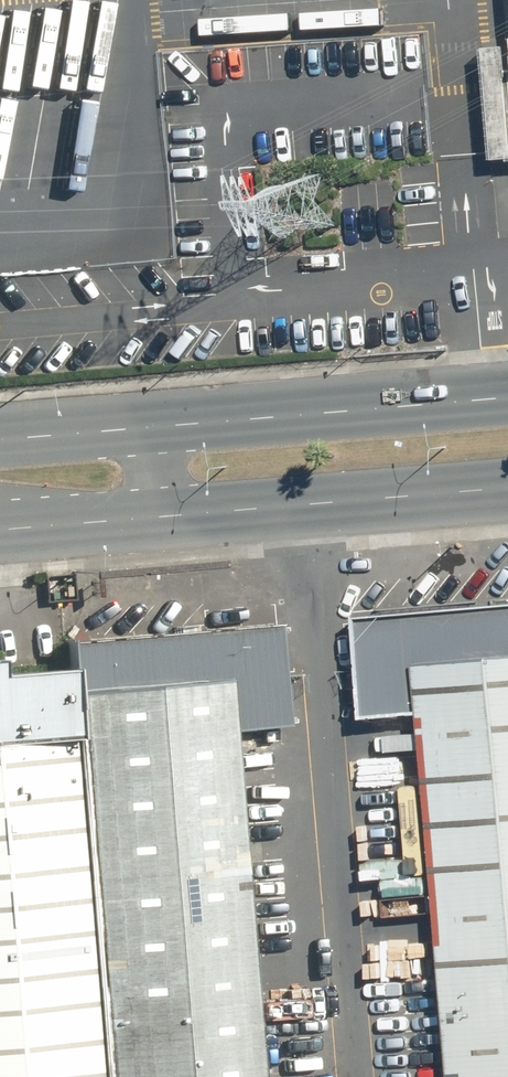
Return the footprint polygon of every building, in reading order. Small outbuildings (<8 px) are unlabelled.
[(507,46),(484,49),(494,161),(502,161),(507,162),(507,52),(507,46)] [(507,659),(507,606),(359,621),(366,720),(419,714),(415,667),(507,659)] [(277,626),(67,646),(71,695),(226,680),(231,733),(287,727),(277,626)] [(415,667),(419,714),(450,1076),(507,1076),(507,659),(415,667)] [(67,674),(0,679),(0,1076),(100,1076),(67,674)] [(226,680),(71,695),(106,1076),(261,1076),(231,733),(226,680)]
